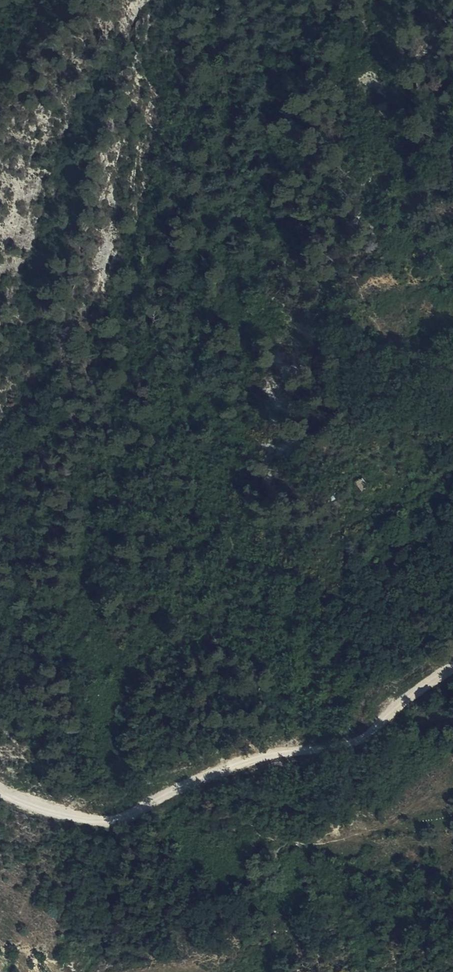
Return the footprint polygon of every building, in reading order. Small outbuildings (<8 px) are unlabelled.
[(356,495),(349,486),(343,490),(350,499),(356,495)]
